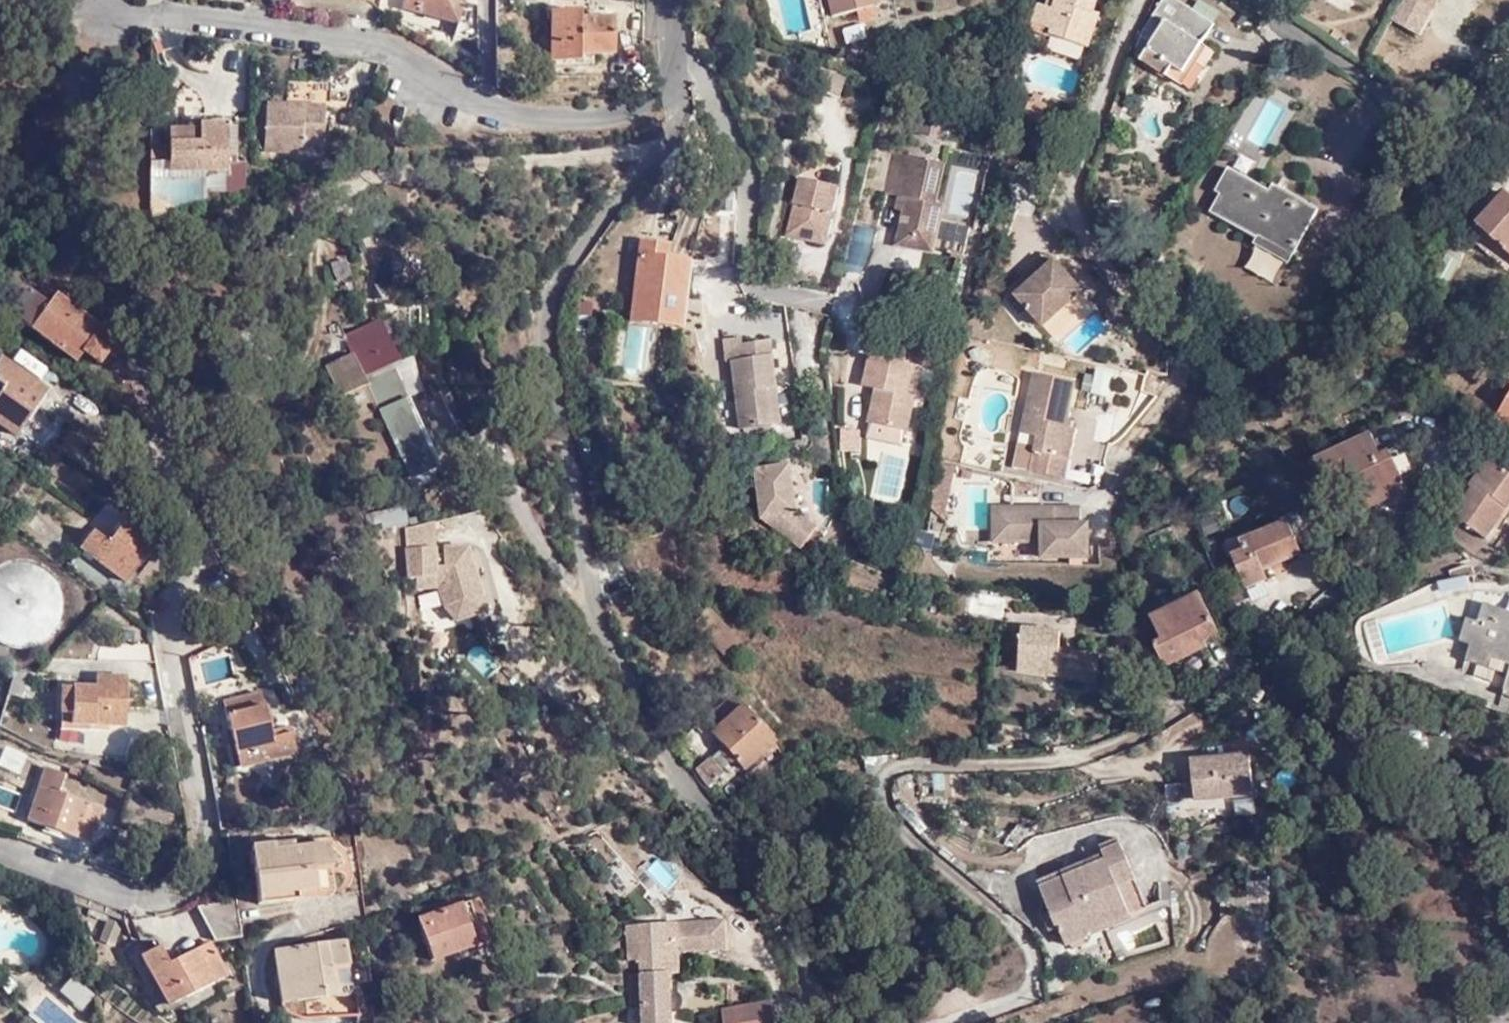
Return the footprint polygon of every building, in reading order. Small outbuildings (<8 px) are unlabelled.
[(406,6),(461,22),(458,34),(473,39),(482,32),(480,5),(463,0),(408,0),(406,6)] [(836,19),(878,6),(876,0),(831,0),(836,19)] [(1033,21),(1053,28),(1051,36),(1087,48),(1100,12),(1094,10),(1098,0),(1040,0),(1033,21)] [(1184,80),(1213,28),(1164,0),(1163,0),(1142,37),(1132,65),(1142,69),(1147,60),(1184,80)] [(1431,5),(1415,0),(1399,0),(1391,25),(1422,35),(1431,5)] [(570,54),(569,18),(583,18),(583,9),(552,10),(552,62),(583,62),(583,54),(570,54)] [(569,18),(570,54),(583,54),(616,54),(616,18),(583,18),(569,18)] [(842,28),(845,42),(865,37),(862,24),(842,28)] [(293,84),(291,107),(291,117),(309,118),(309,108),(331,110),(338,111),(339,86),(293,84)] [(1034,104),(1027,118),(1025,121),(1044,130),(1057,100),(1039,92),(1034,104)] [(1018,115),(1027,118),(1034,104),(1025,99),(1018,115)] [(291,117),(291,107),(273,107),(272,156),(309,156),(310,150),(328,149),(331,110),(309,108),(309,118),(291,117)] [(234,130),(233,132),(234,167),(245,166),(244,130),(234,130)] [(176,138),(177,178),(232,176),(234,176),(234,167),(233,132),(206,133),(206,138),(176,138)] [(884,193),(899,196),(909,155),(894,152),(884,193)] [(946,164),(909,155),(899,196),(896,209),(904,211),(896,247),(934,254),(946,205),(937,203),(946,164)] [(245,166),(234,167),(234,176),(232,176),(232,198),(253,193),(253,166),(245,166)] [(1262,244),(1296,262),(1325,209),(1292,192),(1287,199),(1235,171),(1221,194),(1229,197),(1220,214),(1264,239),(1262,244)] [(839,184),(800,174),(787,231),(826,239),(839,184)] [(232,176),(177,178),(177,185),(213,184),(213,199),(232,198),(232,176)] [(1482,211),(1502,235),(1493,243),(1503,255),(1508,250),(1508,185),(1482,211)] [(643,236),(642,251),(668,254),(670,239),(643,236)] [(668,254),(642,251),(640,250),(633,319),(681,323),(688,256),(668,254)] [(1056,251),(1017,288),(1045,319),(1084,283),(1056,251)] [(80,312),(54,294),(46,304),(25,288),(7,313),(75,363),(82,352),(98,363),(107,350),(115,355),(123,343),(99,326),(95,331),(76,317),(80,312)] [(647,379),(656,333),(630,329),(622,375),(647,379)] [(929,342),(894,334),(889,354),(872,350),(864,381),(877,385),(869,418),(909,429),(917,394),(909,392),(915,362),(923,364),(929,342)] [(733,360),(740,429),(781,424),(778,388),(771,340),(742,343),(744,358),(733,360)] [(0,392),(0,423),(15,435),(47,390),(1,358),(0,360),(0,382),(4,385),(0,392)] [(366,376),(381,409),(408,398),(392,364),(366,376)] [(1076,374),(1033,365),(1020,427),(1038,431),(1030,465),(1062,472),(1075,421),(1066,419),(1076,374)] [(1504,409),(1508,399),(1508,375),(1492,401),(1504,409)] [(408,398),(381,409),(412,476),(435,465),(422,435),(423,434),(408,398)] [(1370,422),(1316,448),(1328,472),(1349,463),(1365,495),(1407,475),(1389,439),(1381,443),(1370,422)] [(840,451),(860,450),(860,428),(840,429),(840,451)] [(1507,504),(1508,502),(1508,466),(1500,458),(1497,460),(1486,450),(1463,475),(1466,479),(1446,503),(1478,527),(1492,511),(1488,508),(1497,496),(1507,504)] [(944,465),(937,497),(953,500),(960,469),(944,465)] [(792,466),(757,470),(764,518),(803,548),(817,529),(798,514),(792,466)] [(1497,515),(1507,504),(1497,496),(1488,508),(1492,511),(1497,515)] [(410,520),(407,504),(373,511),(373,513),(369,514),(372,529),(410,520)] [(1080,508),(994,507),(994,542),(1042,542),(1042,557),(1089,557),(1090,523),(1080,523),(1080,508)] [(1247,540),(1233,545),(1249,580),(1270,571),(1266,560),(1304,544),(1290,509),(1243,529),(1247,540)] [(94,531),(83,547),(126,579),(159,539),(127,515),(108,539),(94,531)] [(437,526),(409,532),(413,586),(425,585),(424,567),(437,566),(437,526)] [(1230,535),(1233,545),(1247,540),(1243,529),(1230,535)] [(16,649),(20,649),(23,649),(27,650),(31,649),(35,648),(39,647),(43,646),(47,644),(50,642),(54,639),(57,637),(59,634),(62,631),(64,628),(66,624),(68,621),(69,617),(70,614),(71,610),(71,606),(72,602),(71,598),(71,594),(70,590),(69,585),(67,582),(65,578),(63,575),(60,572),(57,569),(55,566),(52,564),(48,561),(45,560),(40,558),(36,557),(31,555),(26,555),(22,555),(17,556),(12,557),(7,558),(3,560),(0,562),(0,662),(5,666),(16,649)] [(1154,633),(1167,661),(1211,639),(1209,632),(1223,624),(1201,583),(1152,605),(1163,629),(1154,633)] [(1505,607),(1485,600),(1478,617),(1468,613),(1458,637),(1469,640),(1464,654),(1486,663),(1495,644),(1508,649),(1508,608),(1505,607)] [(1098,652),(1068,649),(1059,649),(1059,640),(1059,627),(1022,624),(1020,666),(1096,673),(1098,652)] [(1067,640),(1059,640),(1059,649),(1068,649),(1067,640)] [(1501,688),(1508,691),(1508,665),(1501,688)] [(32,674),(16,674),(9,695),(25,700),(32,674)] [(71,714),(72,724),(126,721),(124,674),(95,675),(95,685),(59,688),(60,715),(71,714)] [(226,701),(241,763),(292,753),(288,732),(294,730),(276,685),(264,687),(264,693),(226,701)] [(707,719),(715,727),(744,703),(735,694),(707,719)] [(776,741),(744,703),(715,727),(746,766),(776,741)] [(782,747),(776,741),(746,766),(751,773),(782,747)] [(1255,753),(1196,759),(1200,800),(1259,794),(1255,753)] [(711,757),(699,767),(710,782),(723,771),(711,757)] [(47,767),(31,821),(93,843),(103,807),(62,793),(66,772),(47,767)] [(1062,915),(1059,917),(1067,936),(1092,928),(1091,923),(1133,906),(1123,877),(1133,873),(1140,870),(1125,835),(1106,842),(1108,849),(1112,857),(1042,883),(1051,907),(1058,904),(1062,915)] [(259,845),(262,900),(300,899),(300,893),(332,890),(329,845),(279,849),(278,843),(259,845)] [(1040,876),(1042,883),(1112,857),(1108,849),(1040,876)] [(667,893),(680,881),(658,858),(645,870),(667,893)] [(1144,901),(1133,873),(1123,877),(1133,906),(1144,901)] [(464,896),(447,903),(463,943),(466,950),(490,941),(480,913),(472,916),(464,896)] [(218,939),(245,935),(240,898),(203,905),(218,939)] [(463,943),(447,903),(406,918),(422,958),(463,943)] [(1051,920),(1059,917),(1062,915),(1058,904),(1051,907),(1046,909),(1051,920)] [(124,922),(109,916),(100,939),(115,944),(124,922)] [(729,919),(672,921),(673,933),(681,934),(682,951),(730,949),(729,919)] [(674,997),(674,971),(673,933),(656,934),(656,921),(634,922),(635,936),(628,937),(629,954),(637,954),(637,967),(628,967),(629,997),(649,997),(674,997)] [(672,921),(656,921),(656,934),(673,933),(672,921)] [(681,934),(673,933),(674,971),(683,971),(682,951),(681,934)] [(184,997),(216,981),(228,975),(210,941),(171,961),(162,945),(145,953),(172,1003),(184,997)] [(339,941),(272,948),(277,1000),(310,998),(313,1017),(352,1012),(351,983),(344,984),(339,941)] [(222,991),(216,981),(184,997),(190,1007),(222,991)] [(13,1000),(0,985),(0,1010),(13,1000)] [(674,997),(649,997),(650,1020),(674,1020),(674,997)] [(772,998),(723,1007),(726,1022),(776,1022),(772,998)]
